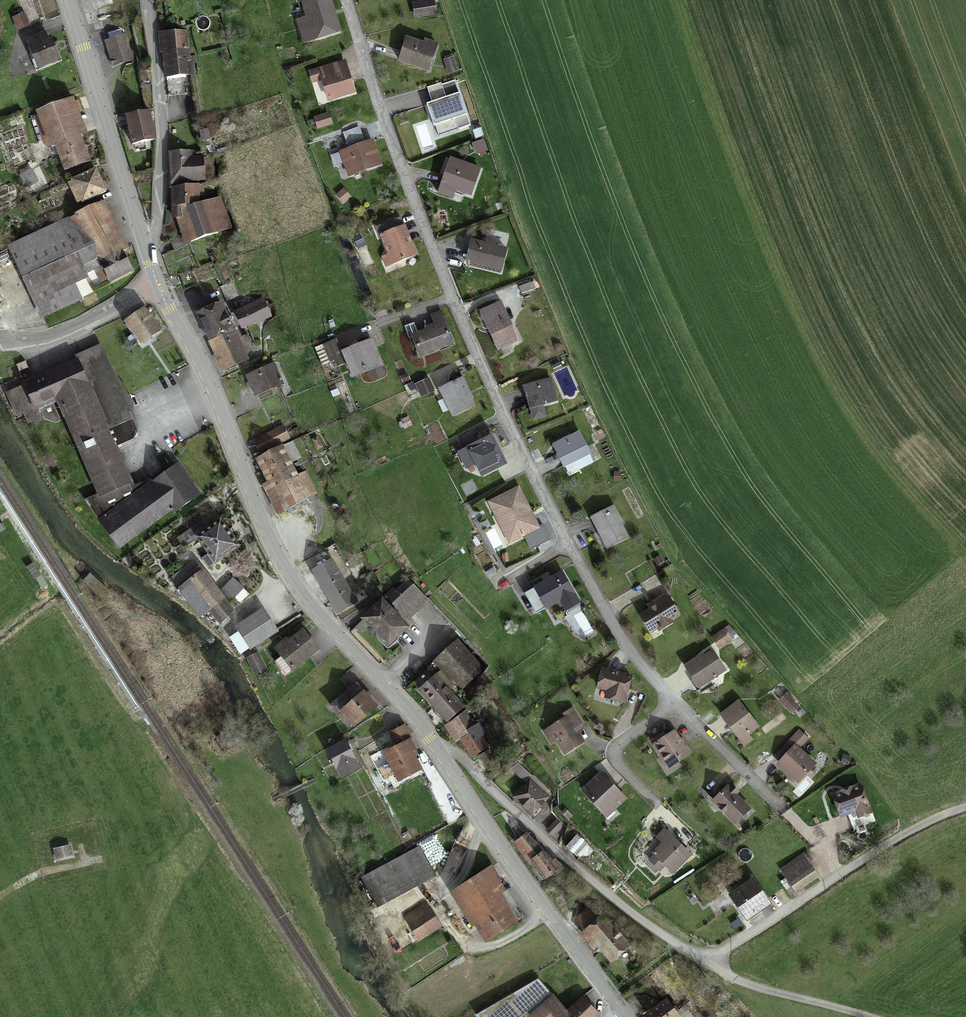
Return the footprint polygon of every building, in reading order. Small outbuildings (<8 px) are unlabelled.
[(305,14),(295,17),(303,44),(341,33),(331,0),(301,0),(305,14)] [(435,3),(412,4),(413,19),(435,17),(435,3)] [(24,13),(13,17),(18,29),(29,25),(24,13)] [(186,31),(159,34),(161,52),(164,52),(167,79),(191,76),(186,31)] [(46,35),(25,42),(35,71),(56,64),(46,35)] [(131,60),(125,36),(105,41),(112,65),(131,60)] [(406,40),(398,62),(429,72),(437,46),(425,42),(423,46),(406,40)] [(452,60),(444,62),(447,71),(455,69),(452,60)] [(345,62),(311,71),(314,82),(322,80),(327,98),(353,91),(345,62)] [(470,125),(455,80),(428,89),(433,103),(429,104),(439,135),(470,125)] [(53,147),(63,172),(87,163),(77,137),(85,134),(72,100),(35,114),(48,148),(53,147)] [(329,112),(315,116),(318,127),(333,123),(329,112)] [(154,140),(149,113),(122,119),(124,130),(129,129),(132,144),(154,140)] [(196,134),(196,145),(205,145),(205,134),(196,134)] [(483,139),(472,143),(476,154),(487,150),(483,139)] [(373,141),(336,153),(339,162),(344,161),(348,174),(381,163),(373,141)] [(169,155),(171,183),(204,181),(203,157),(191,158),(191,153),(169,155)] [(452,188),(471,194),(478,169),(466,166),(465,170),(447,165),(440,191),(450,194),(452,188)] [(30,171),(19,177),(27,189),(37,183),(30,171)] [(94,173),(66,185),(75,209),(103,197),(94,173)] [(221,198),(205,204),(204,190),(172,190),(172,221),(177,221),(184,243),(231,228),(221,198)] [(30,205),(42,232),(67,220),(55,194),(30,205)] [(75,217),(95,262),(99,260),(105,273),(103,274),(107,284),(130,274),(126,265),(121,267),(115,253),(127,248),(106,202),(75,217)] [(42,232),(6,248),(39,319),(79,301),(71,285),(86,279),(84,276),(99,269),(95,262),(75,217),(67,220),(42,232)] [(416,254),(406,228),(384,236),(391,255),(384,258),(387,265),(416,254)] [(471,243),(466,263),(501,271),(506,251),(471,243)] [(533,281),(518,286),(521,293),(535,288),(533,281)] [(260,300),(236,311),(243,327),(267,317),(260,300)] [(222,302),(197,313),(223,370),(247,360),(222,302)] [(516,341),(499,304),(480,313),(498,350),(516,341)] [(144,306),(124,321),(142,345),(162,331),(144,306)] [(411,339),(419,359),(454,345),(442,315),(432,319),(435,326),(425,330),(426,333),(411,339)] [(338,369),(345,366),(340,353),(336,343),(324,347),(330,362),(335,360),(338,369)] [(368,343),(340,353),(345,366),(350,379),(378,369),(368,343)] [(76,363),(104,429),(131,417),(100,346),(74,357),(76,363)] [(104,429),(76,363),(55,372),(11,391),(20,413),(55,398),(97,496),(127,484),(104,429)] [(273,365),(245,377),(253,396),(281,385),(273,365)] [(427,380),(415,386),(420,398),(433,392),(427,380)] [(460,380),(438,392),(452,418),(474,407),(460,380)] [(552,382),(523,388),(528,408),(556,402),(552,382)] [(283,428),(253,443),(259,456),(290,441),(283,428)] [(579,436),(553,447),(561,467),(587,456),(579,436)] [(487,443),(468,452),(480,476),(499,467),(487,443)] [(459,444),(451,448),(454,455),(462,450),(459,444)] [(281,448),(256,461),(269,484),(263,487),(277,513),(316,492),(306,474),(297,479),(281,448)] [(97,496),(86,503),(119,550),(196,494),(175,466),(135,494),(127,484),(97,496)] [(523,485),(490,502),(511,544),(544,527),(523,485)] [(612,509),(591,519),(605,550),(627,539),(612,509)] [(236,547),(218,522),(194,539),(212,564),(236,547)] [(223,598),(196,561),(169,581),(197,618),(206,611),(220,601),(223,598)] [(332,562),(312,574),(337,617),(357,605),(332,562)] [(578,604),(560,575),(534,592),(546,611),(560,602),(566,611),(578,604)] [(242,589),(232,580),(221,592),(231,602),(242,589)] [(410,584),(389,602),(406,621),(426,603),(410,584)] [(652,608),(639,617),(649,634),(679,616),(666,596),(650,605),(652,608)] [(230,614),(220,601),(206,611),(216,625),(230,614)] [(379,603),(359,621),(386,649),(406,631),(379,603)] [(537,608),(532,611),(538,624),(544,621),(537,608)] [(262,609),(235,626),(239,631),(250,648),(277,631),(262,609)] [(250,648),(239,631),(230,637),(241,654),(250,648)] [(286,640),(274,650),(291,672),(317,651),(301,631),(287,642),(286,640)] [(724,631),(713,639),(725,657),(736,650),(724,631)] [(458,641),(435,663),(460,689),(483,667),(458,641)] [(259,652),(247,658),(255,674),(267,668),(259,652)] [(711,654),(685,669),(697,688),(723,673),(711,654)] [(631,675),(602,667),(597,686),(608,689),(605,698),(624,703),(631,675)] [(437,675),(418,692),(446,723),(465,706),(437,675)] [(354,686),(328,708),(336,717),(339,713),(361,694),(354,686)] [(361,694),(339,713),(352,728),(376,707),(363,692),(361,694)] [(787,695),(779,702),(792,716),(800,709),(787,695)] [(720,717),(745,748),(753,742),(748,735),(758,727),(738,703),(720,717)] [(566,719),(544,733),(551,745),(557,742),(565,755),(581,745),(582,726),(572,710),(564,716),(566,719)] [(487,748),(467,714),(445,727),(456,744),(462,741),(471,757),(487,748)] [(396,749),(408,743),(411,741),(404,728),(389,736),(396,749)] [(690,752),(674,729),(655,743),(671,766),(690,752)] [(396,749),(384,755),(399,783),(422,771),(408,743),(396,749)] [(358,770),(344,744),(328,752),(341,778),(358,770)] [(793,747),(777,766),(798,783),(814,764),(793,747)] [(488,752),(480,757),(489,770),(496,765),(488,752)] [(843,756),(841,762),(848,765),(851,760),(843,756)] [(532,774),(520,765),(513,773),(525,783),(532,774)] [(601,773),(583,791),(608,816),(626,798),(601,773)] [(529,781),(513,800),(533,817),(549,798),(529,781)] [(860,784),(832,795),(840,816),(855,810),(857,816),(871,811),(860,784)] [(729,786),(713,801),(735,823),(750,808),(729,786)] [(558,819),(547,829),(553,836),(564,826),(558,819)] [(691,854),(663,829),(656,837),(663,843),(649,858),(661,869),(665,864),(675,873),(691,854)] [(527,834),(516,842),(530,860),(533,858),(543,851),(527,834)] [(578,836),(566,848),(577,858),(588,846),(578,836)] [(70,846),(54,851),(57,861),(73,856),(70,846)] [(419,851),(363,880),(377,907),(433,878),(419,851)] [(556,870),(543,851),(533,858),(546,877),(556,870)] [(781,871),(797,894),(816,881),(800,858),(781,871)] [(489,868),(454,890),(486,941),(517,921),(499,893),(503,891),(489,868)] [(753,878),(730,894),(747,919),(770,904),(753,878)] [(419,939),(439,926),(426,905),(405,919),(419,939)] [(576,922),(585,932),(603,916),(594,906),(576,922)] [(637,952),(603,916),(585,932),(580,937),(594,952),(599,948),(619,969),(637,952)] [(599,1014),(584,998),(568,1013),(538,980),(477,1015),(479,1016),(526,1016),(530,1014),(533,1016),(596,1016),(599,1014)] [(645,1014),(647,1016),(679,1016),(667,1000),(645,1014)]
